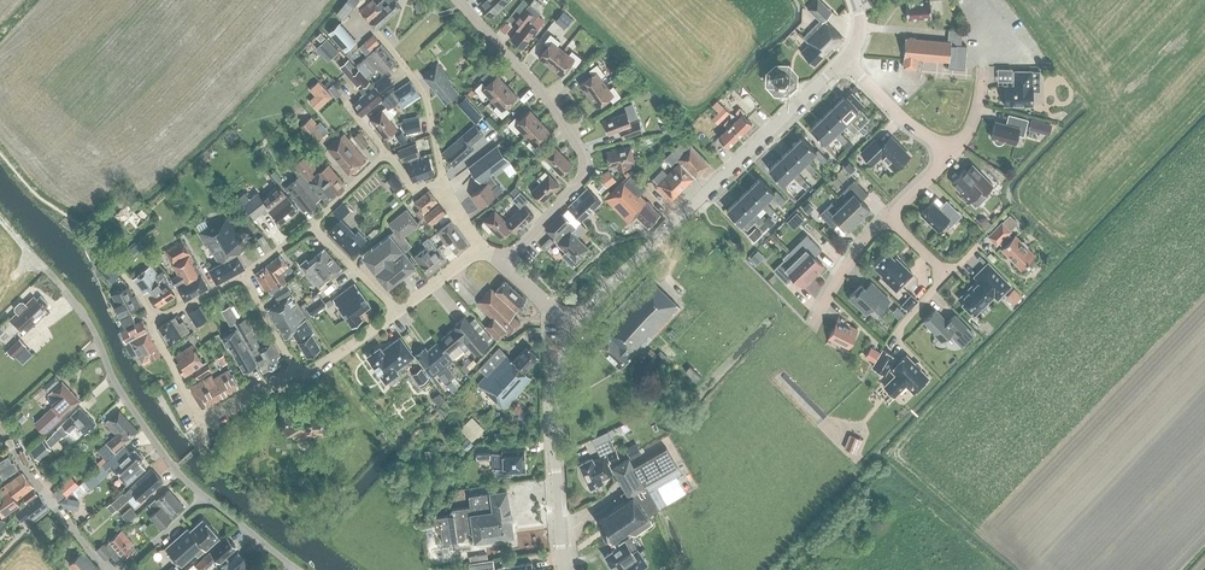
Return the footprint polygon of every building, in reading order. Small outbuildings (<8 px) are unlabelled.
[(359,0),(347,0),(336,14),(343,20),(359,0)] [(377,29),(401,8),(395,1),(397,0),(383,0),(377,5),(373,0),(360,11),(376,30),(377,29)] [(483,10),(484,10),(491,17),(496,12),(497,13),(509,1),(507,0),(483,0),(478,5),(483,10)] [(845,40),(824,21),(832,12),(819,0),(816,0),(807,9),(820,21),(803,38),(805,40),(809,44),(801,53),(814,66),(825,54),(826,56),(831,51),(832,52),(835,50),(845,40)] [(907,19),(931,17),(930,0),(923,0),(906,2),(907,19)] [(425,3),(418,4),(419,12),(426,11),(425,3)] [(518,30),(511,39),(522,49),(544,21),(538,16),(540,13),(529,4),(525,9),(524,8),(511,24),(518,30)] [(562,12),(554,22),(563,29),(571,20),(562,12)] [(354,42),(338,23),(327,33),(343,52),(354,42)] [(948,31),(947,41),(905,38),(904,57),(903,68),(916,69),(916,66),(922,67),(923,59),(949,60),(948,68),(964,70),(967,46),(960,46),(962,32),(948,31)] [(316,37),(321,41),(325,37),(321,33),(316,37)] [(373,35),(364,43),(372,52),(381,44),(373,35)] [(538,58),(550,67),(563,51),(557,46),(560,42),(550,35),(544,42),(548,46),(538,58)] [(320,45),(332,58),(339,52),(327,39),(320,45)] [(382,75),(396,63),(381,45),(361,62),(357,66),(359,68),(366,77),(371,73),(376,68),(382,75)] [(550,67),(562,76),(571,64),(575,67),(582,59),(572,51),(569,55),(563,51),(550,67)] [(352,105),(362,116),(383,98),(370,81),(359,68),(357,70),(348,59),(339,67),(349,79),(353,76),(363,87),(359,90),(363,95),(352,105)] [(422,76),(431,87),(432,87),(445,103),(458,93),(451,85),(453,83),(437,64),(422,76)] [(579,84),(588,96),(605,84),(600,78),(604,75),(597,65),(589,71),(592,75),(579,84)] [(778,87),(783,88),(785,87),(789,83),(790,81),(791,76),(790,74),(786,70),(785,69),(779,69),(777,70),(773,73),(772,75),(771,81),(772,82),(776,87),(778,87)] [(1014,86),(1004,86),(1004,106),(1032,106),(1032,86),(1031,86),(1032,71),(1014,71),(1014,86)] [(491,100),(507,86),(497,75),(485,86),(482,83),(475,90),(483,99),(487,95),(491,100)] [(376,87),(382,95),(394,86),(388,78),(376,87)] [(332,96),(318,81),(309,89),(315,96),(309,101),(317,110),(332,96)] [(404,107),(420,97),(410,82),(391,94),(390,93),(384,98),(385,99),(382,101),(388,109),(399,101),(404,107)] [(588,96),(597,108),(609,99),(613,103),(621,97),(613,87),(609,90),(605,84),(588,96)] [(517,97),(507,86),(491,100),(497,106),(493,109),(502,119),(509,112),(505,108),(517,97)] [(861,99),(867,105),(870,101),(865,96),(861,99)] [(847,122),(849,120),(856,114),(865,123),(869,119),(859,109),(858,111),(844,97),(833,107),(847,122)] [(463,110),(476,124),(483,117),(470,103),(463,110)] [(370,119),(385,139),(397,130),(389,120),(393,117),(386,107),(370,119)] [(836,133),(838,131),(845,124),(854,134),(858,129),(849,120),(847,122),(833,107),(822,118),(836,133)] [(729,113),(724,108),(718,113),(723,119),(729,113)] [(739,135),(751,124),(742,114),(744,113),(740,108),(736,112),(740,117),(732,124),(728,120),(726,122),(739,135)] [(525,136),(540,121),(530,111),(518,122),(515,118),(508,125),(516,134),(520,131),(525,136)] [(638,118),(630,122),(626,112),(603,121),(608,135),(620,131),(623,139),(643,132),(639,121),(638,118)] [(712,119),(717,124),(723,119),(718,113),(712,119)] [(420,130),(418,116),(403,119),(404,121),(399,122),(406,131),(406,135),(418,133),(417,131),(420,130)] [(996,122),(991,138),(994,138),(993,139),(993,140),(994,141),(994,142),(995,143),(995,144),(996,144),(997,145),(998,145),(999,145),(1000,145),(1001,145),(1002,144),(1003,144),(1003,143),(1004,142),(1004,141),(1015,144),(1017,135),(1024,136),(1028,120),(1013,116),(1011,126),(996,122)] [(312,117),(299,127),(312,145),(328,132),(320,122),(317,124),(312,117)] [(822,118),(811,129),(825,143),(834,135),(843,144),(847,140),(838,131),(836,133),(822,118)] [(292,131),(299,125),(294,120),(287,126),(292,131)] [(1052,125),(1031,120),(1028,130),(1049,135),(1052,125)] [(550,132),(540,121),(525,136),(530,141),(526,145),(535,154),(542,147),(539,143),(550,132)] [(670,122),(660,126),(663,133),(673,129),(670,122)] [(718,138),(727,147),(739,135),(726,122),(724,124),(728,128),(718,138)] [(474,150),(470,145),(483,135),(474,125),(442,154),(453,167),(474,150)] [(369,144),(359,132),(353,137),(363,149),(369,144)] [(402,132),(395,137),(401,145),(408,140),(402,132)] [(348,175),(366,161),(357,151),(352,144),(343,134),(327,148),(348,175)] [(695,179),(709,165),(691,146),(691,140),(688,136),(664,159),(670,166),(678,159),(681,162),(668,174),(664,169),(653,179),(658,184),(657,185),(671,201),(694,178),(695,179)] [(805,163),(807,161),(814,155),(823,164),(827,160),(818,150),(816,152),(802,137),(791,148),(805,163)] [(875,140),(861,153),(872,164),(881,156),(888,163),(887,165),(892,170),(893,169),(895,170),(909,156),(890,137),(881,146),(875,140)] [(848,141),(843,146),(848,151),(853,146),(848,141)] [(408,159),(409,161),(406,163),(413,181),(420,179),(421,182),(431,179),(430,175),(434,174),(427,155),(418,158),(418,156),(420,155),(415,144),(397,150),(402,162),(408,159)] [(497,145),(468,167),(483,187),(470,196),(479,208),(502,191),(490,175),(508,161),(497,145)] [(606,152),(609,167),(622,164),(623,169),(635,166),(630,146),(606,152)] [(572,165),(554,147),(540,161),(548,170),(552,166),(561,175),(572,165)] [(794,174),(796,171),(803,165),(812,174),(816,170),(807,161),(805,163),(791,148),(780,159),(794,174)] [(293,164),(308,182),(314,176),(311,172),(314,169),(304,156),(293,164)] [(780,159),(769,170),(783,184),(792,176),(801,185),(806,181),(796,171),(794,174),(780,159)] [(849,162),(844,168),(849,173),(854,168),(849,162)] [(964,170),(951,183),(961,193),(958,195),(967,204),(970,202),(976,208),(986,197),(984,194),(993,186),(972,164),(965,171),(964,170)] [(326,204),(344,189),(341,184),(343,183),(329,166),(309,182),(319,194),(326,204)] [(607,187),(617,180),(609,170),(600,177),(607,187)] [(271,175),(278,183),(282,180),(275,171),(271,175)] [(541,203),(559,186),(545,171),(536,180),(540,183),(531,192),(541,203)] [(294,200),(304,212),(307,210),(310,214),(319,207),(316,202),(320,199),(310,187),(300,174),(284,186),(295,200),(294,200)] [(402,183),(395,174),(387,180),(394,190),(402,183)] [(648,228),(660,215),(653,208),(652,207),(652,206),(648,202),(647,202),(646,201),(640,195),(644,191),(637,184),(629,177),(625,180),(605,199),(628,224),(636,216),(648,228)] [(763,204),(765,202),(772,196),(781,205),(785,200),(776,191),(774,192),(760,178),(749,189),(763,204)] [(854,180),(847,187),(842,192),(848,198),(843,204),(860,221),(870,211),(861,201),(868,195),(854,180)] [(601,182),(596,188),(601,193),(607,188),(601,182)] [(280,224),(298,209),(286,195),(278,186),(262,199),(258,194),(250,199),(243,205),(254,218),(266,208),(280,224)] [(520,192),(515,187),(510,192),(514,197),(520,192)] [(587,189),(568,207),(582,221),(600,202),(587,189)] [(749,189),(738,200),(752,215),(755,212),(761,206),(770,215),(774,211),(765,202),(763,204),(749,189)] [(425,216),(424,215),(429,211),(428,209),(437,202),(428,191),(419,199),(414,203),(420,210),(415,213),(419,219),(420,220),(427,228),(446,213),(439,204),(425,216)] [(520,207),(506,222),(511,229),(516,233),(533,216),(523,205),(528,200),(520,192),(514,197),(512,199),(520,207)] [(238,199),(243,205),(250,199),(245,193),(238,199)] [(738,200),(727,210),(741,225),(750,216),(759,226),(764,222),(755,212),(752,215),(738,200)] [(932,202),(920,214),(938,231),(945,223),(950,228),(962,216),(946,200),(939,208),(932,202)] [(142,209),(137,213),(128,203),(114,215),(131,234),(138,227),(142,232),(152,223),(148,218),(149,217),(142,209)] [(342,203),(338,207),(333,213),(338,218),(348,209),(342,203)] [(809,203),(802,209),(807,214),(814,208),(809,203)] [(860,221),(843,204),(837,209),(831,203),(819,215),(830,226),(837,219),(849,231),(860,221)] [(390,234),(362,257),(387,288),(415,266),(403,251),(410,246),(403,236),(418,225),(406,210),(388,224),(395,231),(390,235),(390,234)] [(480,225),(489,234),(493,230),(501,239),(511,229),(506,222),(495,210),(480,225)] [(791,218),(798,226),(804,220),(797,212),(791,218)] [(561,256),(573,268),(585,256),(583,254),(588,248),(571,232),(575,228),(562,213),(545,230),(558,242),(557,243),(565,252),(561,256)] [(245,267),(237,254),(246,249),(227,217),(198,233),(207,249),(209,247),(219,264),(209,269),(217,283),(245,267)] [(763,222),(769,228),(775,223),(769,217),(763,222)] [(980,218),(977,221),(986,230),(991,224),(985,218),(980,218)] [(341,219),(340,220),(328,232),(351,256),(366,240),(358,232),(355,234),(341,219)] [(997,221),(988,231),(991,234),(1000,224),(997,221)] [(454,227),(451,222),(437,233),(440,237),(440,238),(446,246),(448,244),(455,254),(467,244),(454,227)] [(991,234),(988,236),(997,245),(999,243),(1003,247),(1001,249),(1022,270),(1035,256),(1015,235),(1012,238),(1008,233),(1010,231),(1002,222),(1000,224),(991,234)] [(581,223),(577,227),(582,232),(586,228),(581,223)] [(757,229),(749,237),(754,242),(762,235),(757,229)] [(263,235),(256,239),(259,246),(267,242),(263,235)] [(547,249),(556,241),(552,236),(543,244),(547,249)] [(422,242),(426,247),(413,256),(429,274),(446,260),(431,242),(427,237),(422,242)] [(795,258),(812,276),(817,271),(818,272),(824,267),(814,257),(821,250),(808,237),(797,247),(801,252),(795,258)] [(190,255),(182,241),(164,251),(178,275),(171,279),(175,287),(176,286),(185,301),(208,288),(190,256),(190,255)] [(341,269),(324,248),(308,262),(306,260),(300,265),(307,274),(319,288),(323,284),(341,269)] [(750,258),(757,265),(765,258),(758,251),(750,258)] [(812,276),(795,258),(789,252),(783,258),(784,260),(773,270),(786,284),(793,277),(803,287),(809,282),(807,281),(812,276)] [(887,253),(873,267),(883,276),(881,278),(896,292),(913,275),(898,260),(896,262),(887,253)] [(279,256),(266,266),(280,288),(286,283),(282,277),(291,270),(288,267),(279,256)] [(119,276),(105,262),(98,270),(112,284),(119,276)] [(151,265),(132,280),(143,294),(149,290),(151,293),(151,294),(159,306),(175,296),(166,283),(170,281),(162,271),(158,274),(151,265)] [(979,280),(959,300),(974,314),(994,295),(997,298),(1009,286),(988,265),(976,277),(979,280)] [(280,288),(266,266),(255,275),(266,292),(271,288),(274,293),(280,289),(280,288)] [(641,342),(644,346),(680,308),(648,278),(606,321),(609,324),(603,330),(610,337),(599,348),(620,368),(631,357),(629,355),(641,342)] [(505,333),(508,336),(520,322),(514,317),(522,308),(520,306),(526,300),(504,281),(494,292),(491,288),(477,304),(492,319),(484,327),(497,340),(505,333)] [(850,297),(848,299),(853,304),(855,302),(866,312),(871,306),(878,313),(889,301),(871,283),(865,289),(861,285),(849,297),(850,297)] [(358,289),(354,284),(333,299),(338,305),(337,306),(352,326),(363,318),(359,313),(370,305),(359,289),(358,289)] [(290,294),(285,286),(273,294),(278,302),(290,294)] [(132,296),(127,288),(127,287),(111,296),(117,305),(114,307),(120,318),(141,306),(135,295),(132,296)] [(1016,303),(1023,296),(1016,288),(1008,295),(1016,303)] [(327,304),(318,291),(300,305),(309,317),(327,304)] [(901,306),(909,312),(919,301),(911,294),(901,306)] [(33,297),(26,304),(23,301),(20,301),(15,306),(14,311),(17,313),(9,320),(23,335),(31,327),(31,328),(48,312),(45,308),(48,305),(40,297),(36,300),(33,297)] [(277,329),(279,328),(285,339),(294,334),(307,357),(320,349),(311,334),(313,333),(290,297),(267,310),(277,329)] [(239,321),(230,306),(221,311),(230,326),(239,321)] [(903,312),(897,306),(892,312),(898,318),(903,312)] [(207,319),(200,307),(188,314),(196,327),(207,319)] [(935,310),(924,321),(935,333),(934,335),(941,342),(951,332),(962,344),(973,334),(955,315),(947,322),(935,310)] [(131,315),(118,321),(123,330),(120,332),(125,343),(128,341),(131,340),(147,332),(142,321),(136,324),(131,315)] [(840,316),(829,338),(848,348),(857,329),(845,323),(847,319),(840,316)] [(158,328),(169,344),(189,331),(183,321),(179,324),(175,317),(158,328)] [(464,317),(454,325),(456,327),(438,342),(447,353),(458,344),(463,351),(469,347),(476,354),(488,344),(464,317)] [(270,370),(280,364),(277,358),(280,356),(272,341),(258,349),(244,320),(237,323),(243,335),(263,373),(270,369),(270,370)] [(256,364),(241,339),(236,331),(222,340),(227,347),(229,346),(244,371),(256,364)] [(125,343),(124,343),(130,354),(136,351),(141,361),(150,357),(152,360),(160,355),(151,339),(147,332),(131,340),(128,341),(125,343)] [(409,335),(405,338),(408,343),(413,339),(409,335)] [(380,347),(367,356),(386,382),(399,373),(396,369),(414,356),(400,337),(382,350),(380,347)] [(18,338),(8,349),(6,350),(14,358),(26,346),(18,338)] [(438,342),(427,351),(450,381),(455,378),(446,366),(453,361),(447,353),(438,342)] [(177,364),(184,376),(192,371),(197,379),(212,370),(206,362),(203,364),(191,346),(176,356),(180,362),(177,364)] [(513,361),(505,354),(499,349),(479,370),(485,376),(477,384),(504,409),(519,393),(518,393),(531,378),(524,372),(538,357),(527,346),(513,361)] [(865,356),(874,361),(880,352),(871,346),(865,356)] [(432,377),(436,375),(444,386),(446,385),(452,392),(456,389),(450,381),(427,351),(425,348),(415,355),(432,377)] [(657,354),(650,349),(646,354),(652,359),(656,356),(665,363),(669,358),(660,350),(657,354)] [(896,357),(883,349),(872,367),(885,375),(896,357)] [(895,375),(888,383),(898,393),(906,386),(913,393),(928,378),(906,355),(891,370),(895,375)] [(460,367),(466,373),(470,370),(464,364),(460,367)] [(701,377),(690,366),(685,371),(696,382),(701,377)] [(428,379),(421,368),(412,375),(419,385),(428,379)] [(202,409),(239,387),(228,370),(214,379),(212,375),(189,389),(202,409)] [(55,375),(42,387),(47,392),(60,380),(55,375)] [(158,387),(164,383),(161,379),(155,382),(158,387)] [(79,401),(62,382),(50,393),(57,400),(51,405),(53,407),(35,424),(43,433),(79,401)] [(435,402),(438,406),(445,400),(442,396),(435,402)] [(285,406),(286,432),(322,432),(326,431),(328,431),(330,429),(332,428),(333,426),(334,424),(335,422),(335,420),(335,418),(335,415),(334,413),(333,411),(332,409),(330,408),(328,407),(325,406),(323,405),(320,405),(285,406)] [(80,408),(62,425),(46,440),(57,452),(63,446),(58,440),(62,436),(63,437),(75,426),(85,435),(95,425),(80,408)] [(20,411),(12,418),(18,426),(26,418),(20,411)] [(137,431),(119,411),(105,423),(116,436),(100,450),(109,460),(116,455),(114,452),(137,431)] [(474,416),(461,428),(474,441),(486,428),(474,416)] [(386,439),(380,433),(377,436),(382,442),(386,439)] [(309,443),(302,434),(296,439),(303,448),(309,443)] [(608,464),(620,458),(610,439),(595,446),(601,458),(594,461),(592,458),(579,464),(590,489),(604,483),(602,479),(613,474),(608,464)] [(848,440),(845,449),(857,454),(861,445),(848,440)] [(42,442),(30,452),(38,461),(50,451),(42,442)] [(476,456),(490,455),(490,446),(475,447),(476,456)] [(627,452),(631,459),(641,453),(638,446),(627,452)] [(124,447),(116,455),(109,460),(85,483),(91,489),(112,469),(120,478),(120,479),(126,486),(145,469),(139,463),(143,459),(134,449),(130,453),(124,447)] [(625,491),(643,484),(677,466),(667,448),(633,467),(629,458),(612,467),(625,491)] [(525,471),(524,449),(502,451),(502,453),(492,454),(493,469),(495,469),(496,475),(512,474),(512,472),(525,471)] [(28,461),(24,451),(18,454),(22,464),(28,461)] [(12,459),(8,453),(0,458),(0,473),(3,478),(18,469),(12,459)] [(123,493),(111,503),(116,510),(134,494),(141,501),(163,482),(151,469),(124,494),(123,493)] [(33,488),(22,473),(0,489),(0,495),(3,500),(0,506),(0,511),(2,517),(20,505),(17,501),(33,488)] [(79,485),(71,477),(59,488),(67,496),(79,485)] [(84,482),(73,492),(77,497),(86,490),(88,492),(89,492),(90,492),(91,491),(91,489),(85,483),(84,482)] [(611,542),(613,541),(628,530),(632,528),(633,527),(639,523),(640,522),(647,517),(647,518),(648,517),(659,509),(646,486),(645,487),(643,484),(625,491),(620,494),(624,502),(596,521),(611,542)] [(52,494),(59,502),(65,497),(58,489),(52,494)] [(37,495),(33,490),(22,498),(26,503),(37,495)] [(171,519),(170,518),(182,506),(168,490),(156,501),(155,500),(148,506),(154,512),(152,514),(163,527),(171,519)] [(513,536),(506,490),(490,493),(490,494),(469,497),(470,507),(452,509),(450,513),(450,515),(433,518),(434,529),(438,532),(441,532),(442,543),(463,541),(465,537),(465,531),(473,530),(475,541),(513,536)] [(33,520),(48,508),(39,496),(16,514),(21,521),(29,515),(33,520)] [(68,499),(66,508),(76,510),(78,501),(68,499)] [(116,510),(110,504),(107,507),(112,513),(116,510)] [(136,514),(130,507),(121,515),(127,522),(136,514)] [(60,531),(50,518),(35,530),(44,543),(60,531)] [(613,541),(617,547),(604,556),(614,569),(637,569),(647,563),(641,555),(645,553),(642,550),(639,552),(628,537),(630,535),(635,536),(653,524),(648,518),(628,531),(628,530),(613,541)] [(188,529),(166,549),(181,566),(195,553),(198,556),(219,537),(203,519),(190,531),(188,529)] [(145,522),(139,528),(142,531),(148,526),(145,522)] [(102,545),(96,550),(104,560),(114,552),(119,557),(121,555),(125,559),(133,551),(129,547),(133,544),(122,531),(107,544),(104,547),(102,545)] [(204,557),(195,565),(194,564),(187,569),(204,569),(217,559),(219,562),(235,547),(226,537),(204,557)] [(82,552),(69,564),(74,569),(98,569),(82,552)] [(230,569),(256,569),(244,557),(230,569)]
